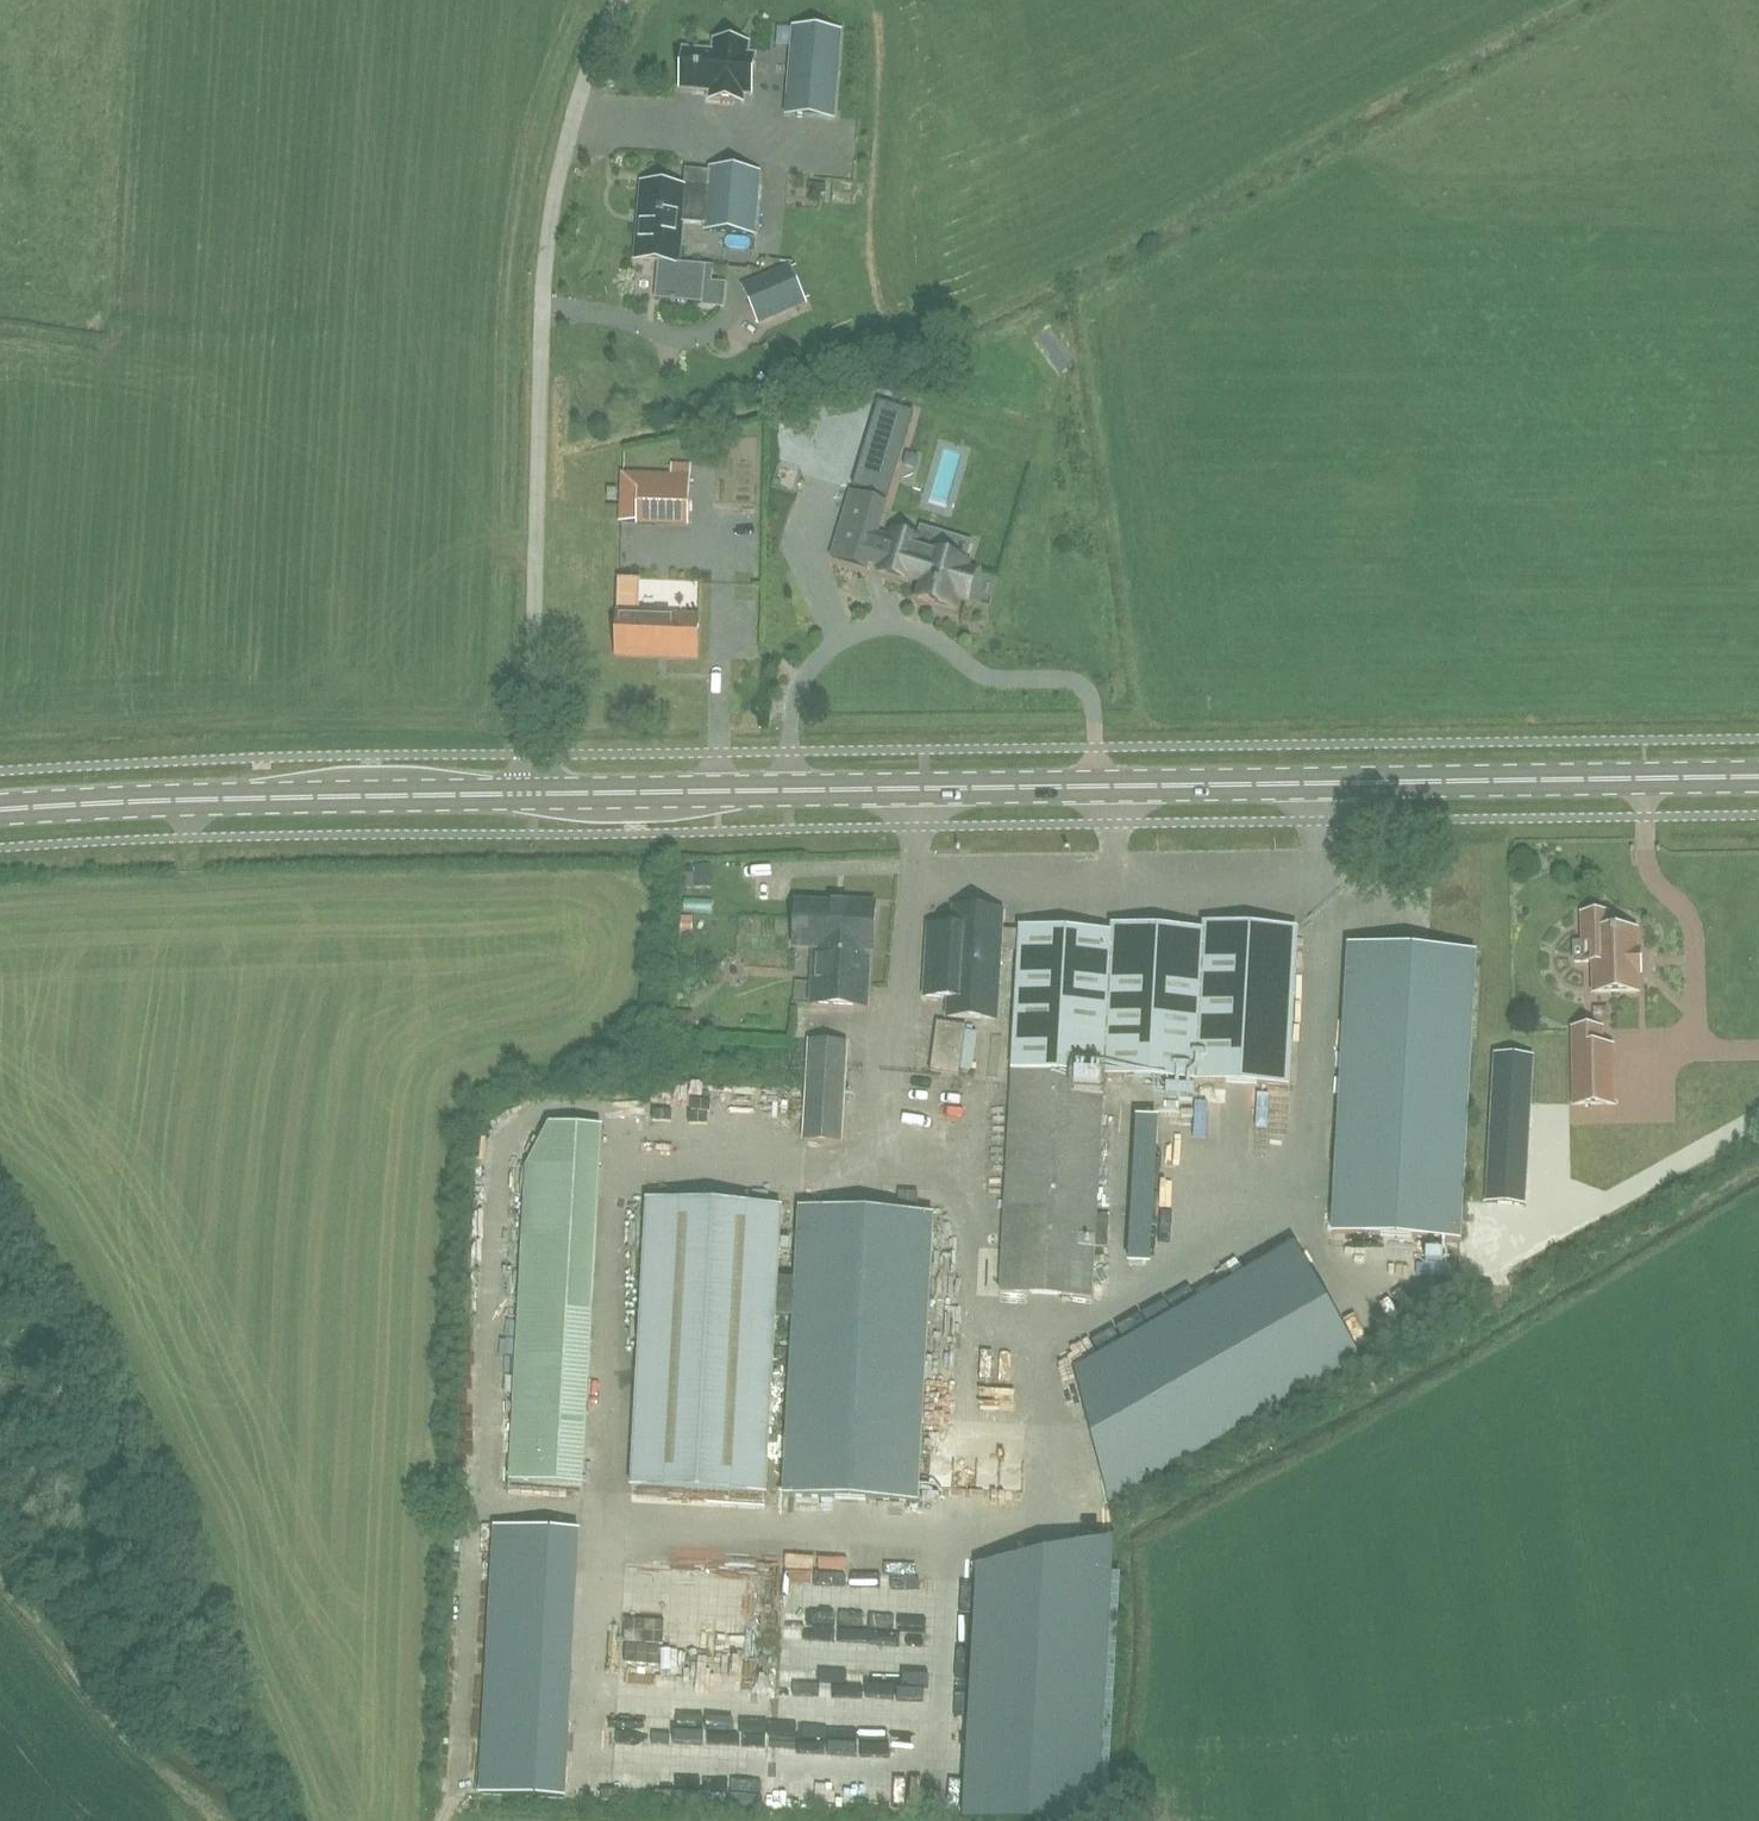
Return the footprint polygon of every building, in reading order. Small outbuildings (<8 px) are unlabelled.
[(794,29),(793,48),(788,115),(833,118),(840,33),(794,29)] [(751,95),(752,82),(755,56),(747,55),(748,44),(714,41),(713,53),(684,50),(681,89),(710,92),(709,99),(743,102),(744,95),(751,95)] [(644,184),(640,226),(661,228),(662,214),(683,216),(682,224),(706,226),(705,231),(755,236),(760,173),(711,168),(709,192),(685,190),(685,188),(644,184)] [(679,264),(682,224),(683,216),(662,214),(661,228),(640,226),(637,261),(660,263),(657,301),(673,302),(672,304),(677,304),(677,303),(704,305),(707,267),(679,264)] [(804,303),(789,269),(745,287),(760,322),(804,303)] [(879,402),(853,486),(889,497),(914,413),(879,402)] [(770,461),(769,449),(743,451),(743,462),(770,461)] [(689,524),(690,476),(622,474),(621,522),(689,524)] [(932,553),(939,532),(921,526),(916,540),(891,533),(890,537),(878,534),(887,504),(851,493),(831,557),(867,568),(869,563),(881,567),(880,572),(907,580),(907,579),(921,583),(917,598),(954,609),(958,595),(967,598),(975,571),(966,569),(968,563),(932,553)] [(618,615),(616,655),(697,658),(699,618),(618,615)] [(873,954),(875,908),(847,906),(847,910),(797,906),(794,949),(814,951),(812,1005),(867,1007),(869,953),(873,954)] [(1011,951),(1012,931),(1002,931),(1003,911),(955,909),(954,927),(931,926),(927,997),(950,999),(949,1017),(997,1020),(1001,950),(1011,951)] [(1583,916),(1584,940),(1574,940),(1575,962),(1595,962),(1595,992),(1638,991),(1638,973),(1640,973),(1640,951),(1637,951),(1637,932),(1610,932),(1609,916),(1583,916)] [(1012,931),(1011,951),(1020,951),(1005,1213),(1001,1293),(1092,1298),(1095,1248),(1108,1249),(1110,1218),(1097,1217),(1105,1077),(1290,1087),(1298,930),(1205,925),(1205,932),(1113,927),(1113,934),(1021,929),(1021,932),(1012,931)] [(1477,954),(1350,947),(1334,1234),(1461,1241),(1477,954)] [(1537,1015),(1519,1019),(1523,1032),(1540,1027),(1537,1015)] [(967,1026),(937,1022),(930,1073),(960,1077),(967,1026)] [(1577,1105),(1615,1103),(1613,1048),(1602,1048),(1602,1030),(1574,1031),(1577,1105)] [(843,1144),(848,1043),(808,1041),(803,1142),(843,1144)] [(1525,1205),(1533,1055),(1492,1053),(1484,1203),(1525,1205)] [(1132,1088),(1124,1101),(1149,1118),(1157,1106),(1132,1088)] [(750,1112),(754,1094),(728,1089),(724,1107),(750,1112)] [(778,1280),(782,1208),(648,1201),(632,1489),(766,1496),(776,1317),(795,1318),(785,1497),(918,1503),(934,1216),(801,1209),(797,1281),(778,1280)] [(1111,1506),(1361,1362),(1295,1246),(1075,1372),(1111,1506)] [(511,1482),(583,1486),(591,1341),(519,1337),(511,1482)] [(977,1566),(963,1819),(1005,1820),(1097,1820),(1113,1538),(977,1566)]
